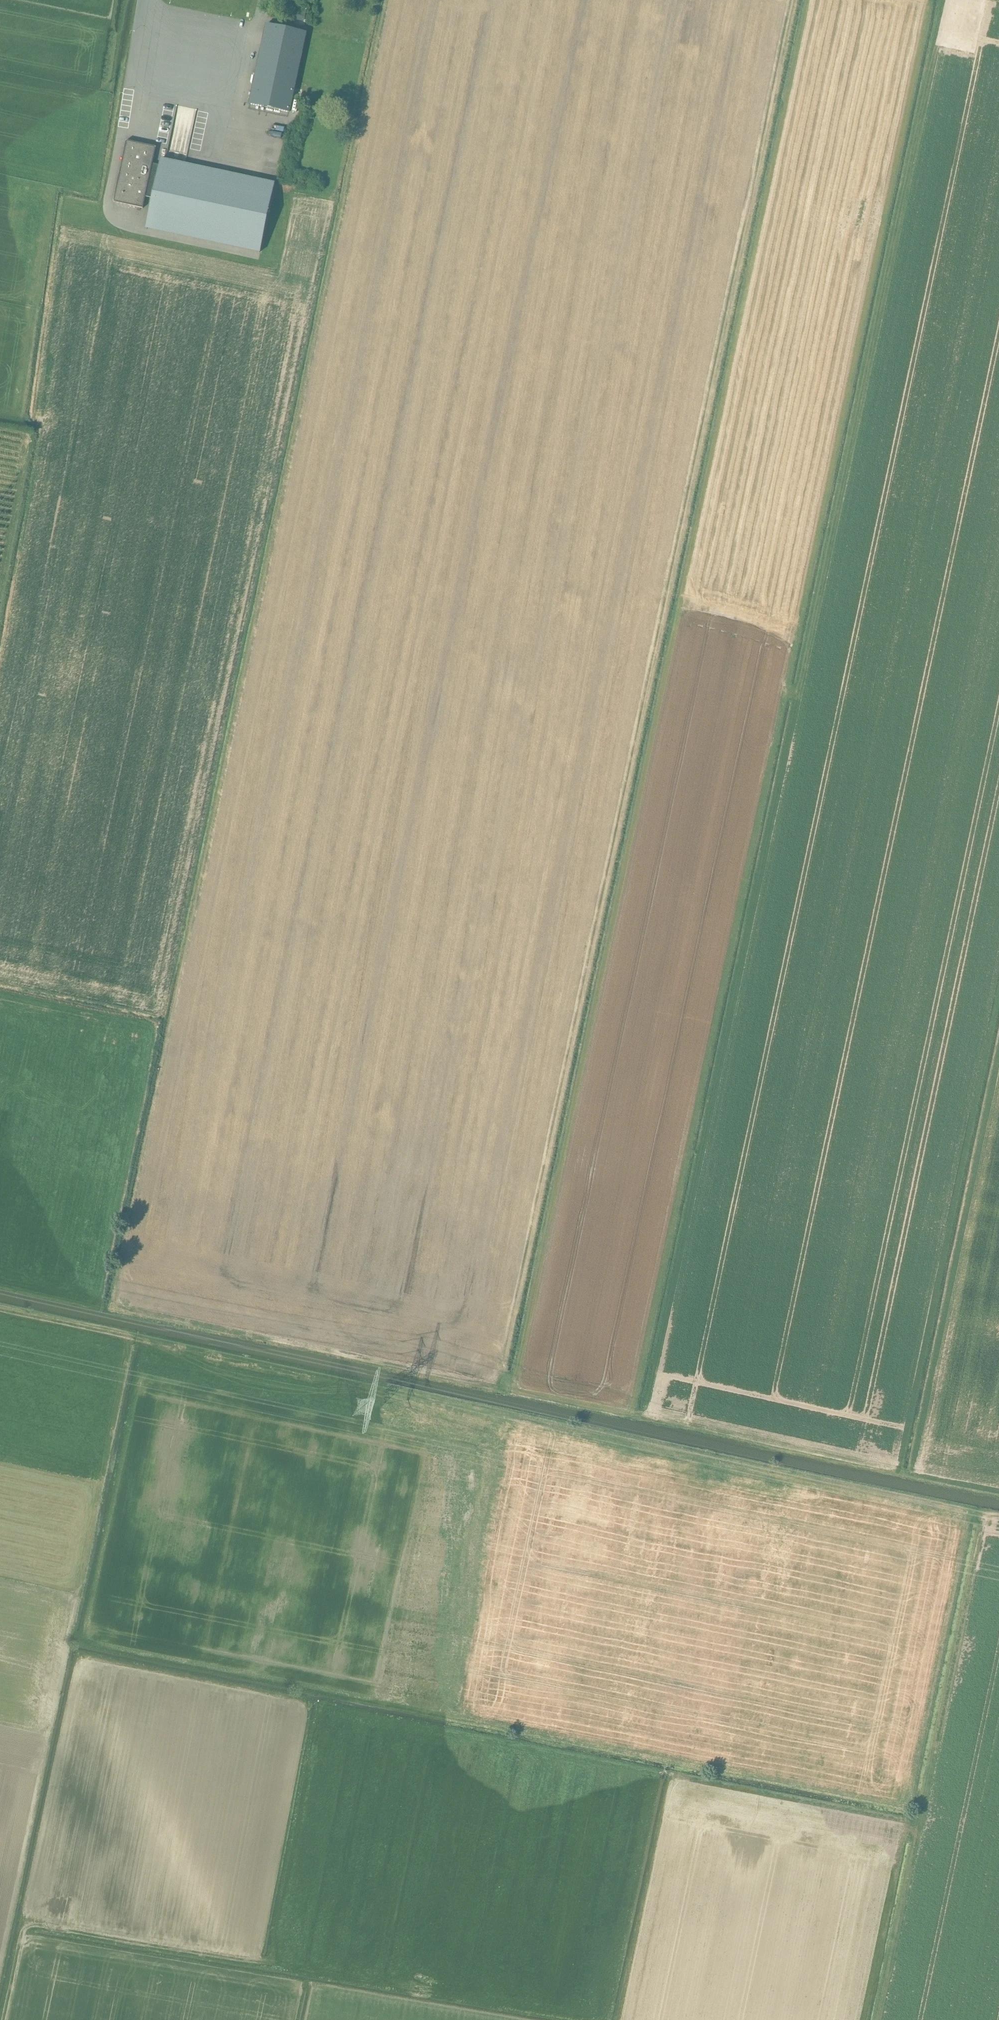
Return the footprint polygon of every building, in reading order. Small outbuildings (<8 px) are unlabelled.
[(295,11),(293,20),(303,22),(305,13),(295,11)] [(283,111),(290,112),(295,88),(306,33),(266,25),(249,104),(268,108),(283,111)] [(153,198),(148,219),(191,228),(190,235),(200,237),(202,230),(261,243),(274,184),(274,183),(185,164),(165,160),(161,159),(161,160),(159,167),(152,166),(155,148),(156,148),(156,147),(126,141),(125,142),(126,142),(113,202),(143,208),(145,196),(153,198)]
